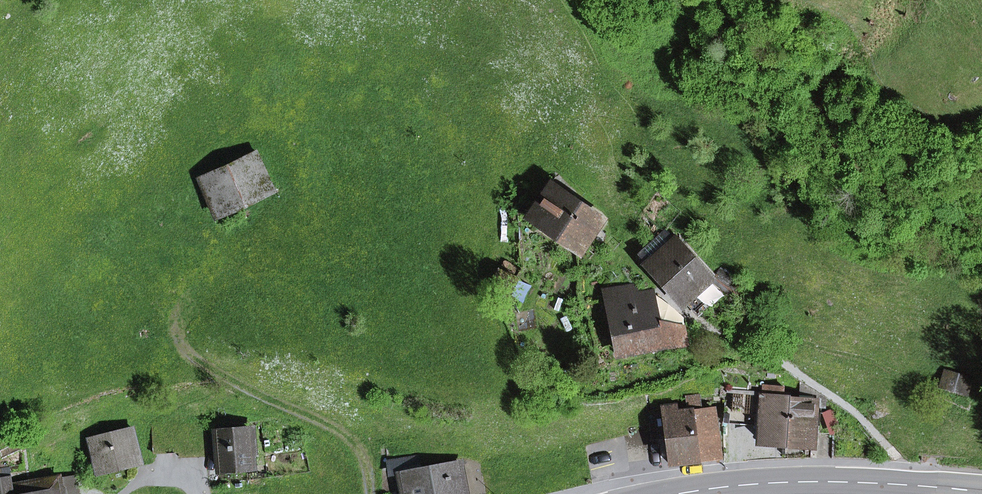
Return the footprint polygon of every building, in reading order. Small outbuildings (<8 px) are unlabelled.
[(198,179),(216,215),(274,188),(257,152),(198,179)] [(578,248),(583,251),(603,221),(598,217),(599,216),(549,183),(528,215),(578,248)] [(640,255),(682,302),(685,300),(704,283),(709,279),(667,231),(640,255)] [(716,280),(736,294),(742,286),(722,272),(716,280)] [(685,300),(702,312),(717,297),(704,283),(685,300)] [(662,346),(663,346),(659,321),(653,290),(638,293),(636,284),(606,290),(618,354),(662,346)] [(663,346),(662,346),(662,349),(686,345),(683,326),(659,321),(663,346)] [(947,372),(942,386),(965,393),(969,380),(947,372)] [(801,382),(800,399),(790,398),(787,444),(811,446),(815,406),(825,407),(825,398),(801,382)] [(762,424),(760,442),(787,444),(790,398),(783,397),(783,387),(765,385),(765,396),(744,394),(745,384),(727,383),(724,421),(762,424)] [(667,438),(670,465),(719,458),(713,409),(700,410),(698,395),(686,397),(688,412),(677,413),(676,405),(664,406),(664,408),(650,411),(652,433),(666,432),(667,438)] [(95,439),(102,468),(136,460),(128,431),(95,439)] [(249,431),(218,433),(221,469),(251,467),(250,449),(256,449),(255,434),(249,434),(249,431)] [(652,440),(667,438),(666,432),(652,433),(652,440)] [(403,493),(466,493),(460,464),(421,470),(418,457),(399,460),(401,474),(400,474),(403,493)] [(389,476),(400,474),(401,474),(399,460),(387,462),(388,470),(389,476)] [(69,487),(78,486),(76,476),(67,477),(69,487)] [(11,477),(0,479),(0,493),(14,493),(11,477)] [(78,486),(69,487),(67,477),(33,483),(35,493),(27,493),(79,493),(78,486)]
